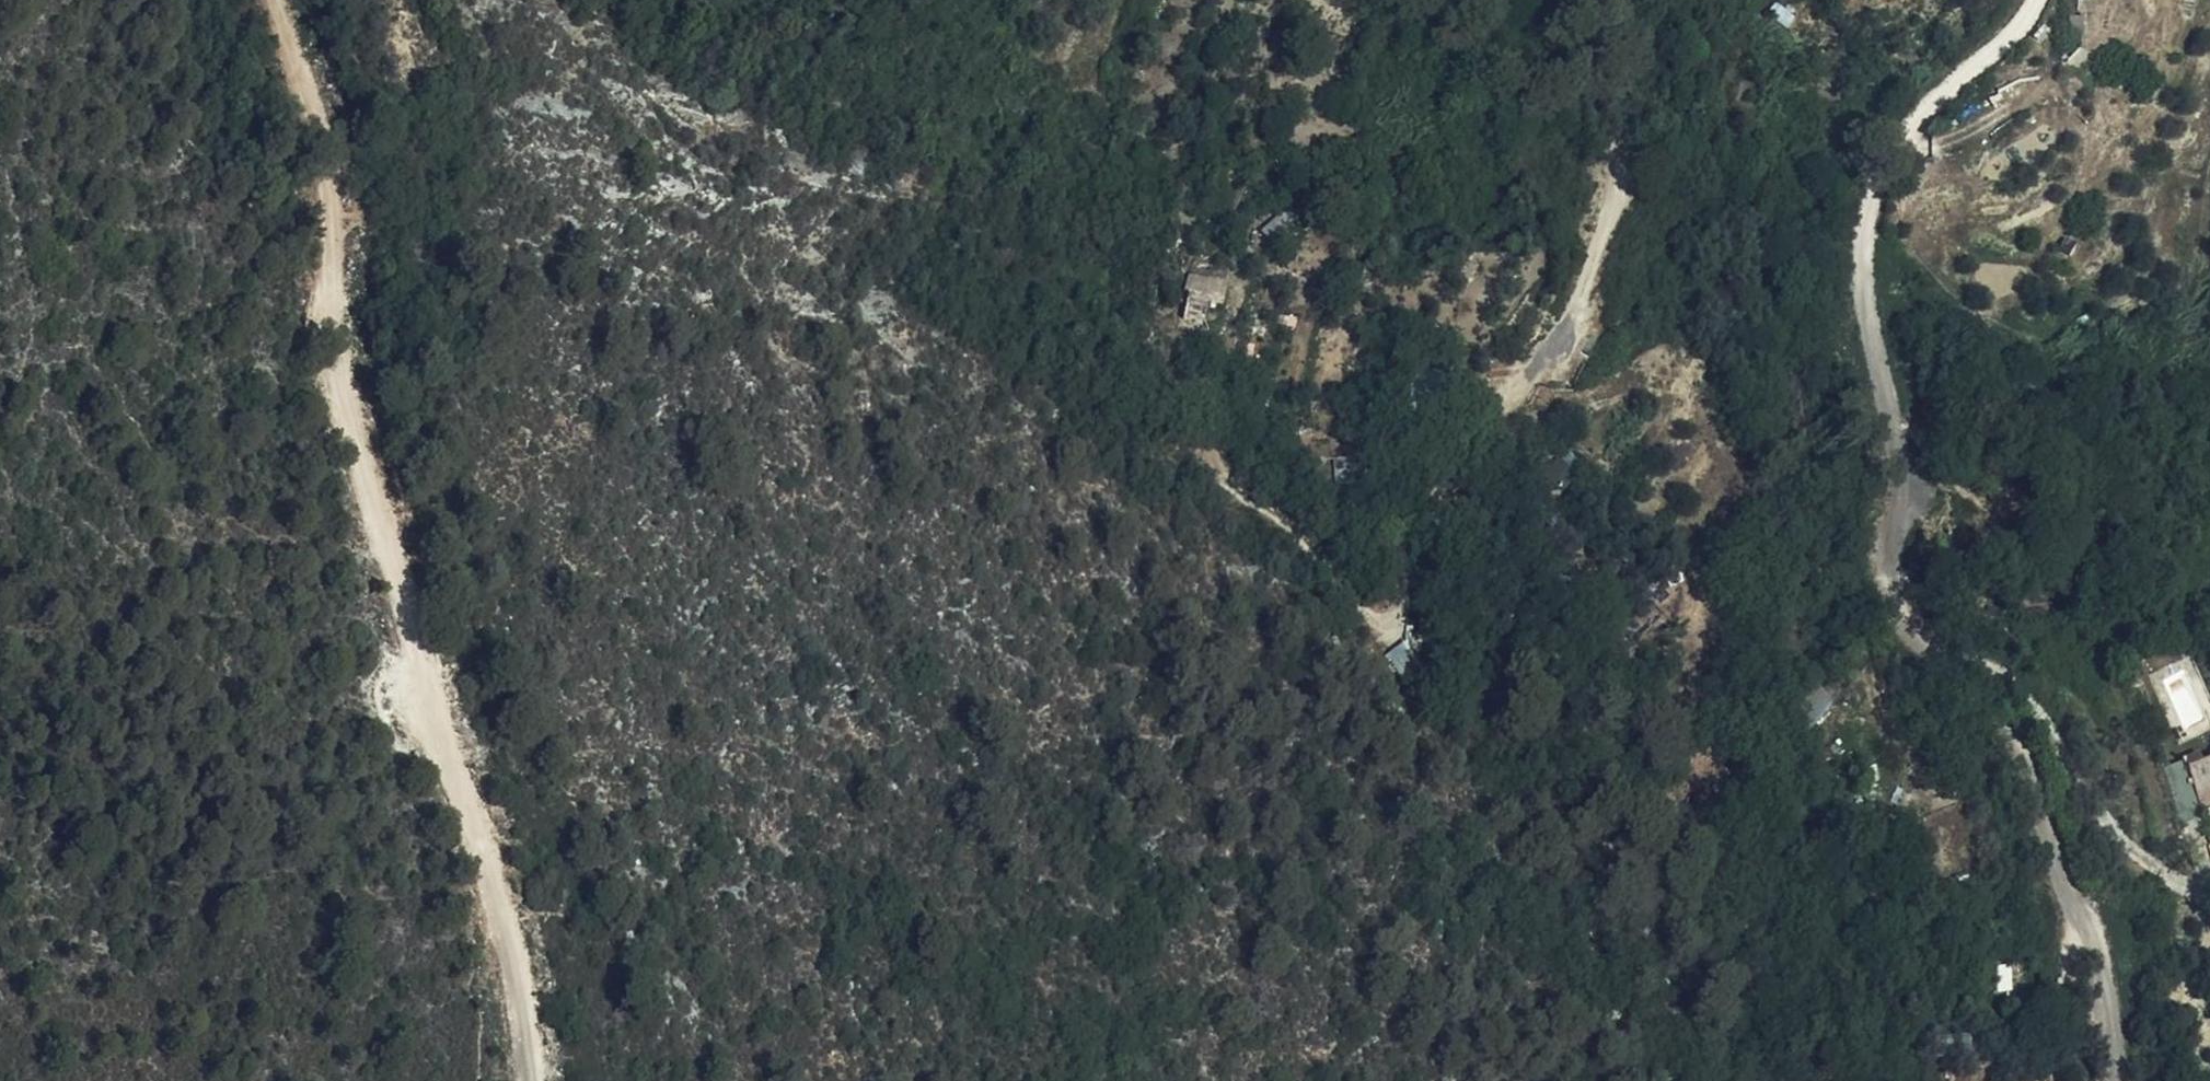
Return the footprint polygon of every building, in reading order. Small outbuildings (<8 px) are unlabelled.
[(1193,270),(1185,315),(1216,321),(1224,276),(1193,270)] [(2200,728),(2187,734),(2205,782),(2209,780),(2209,733),(2204,735),(2200,728)]
